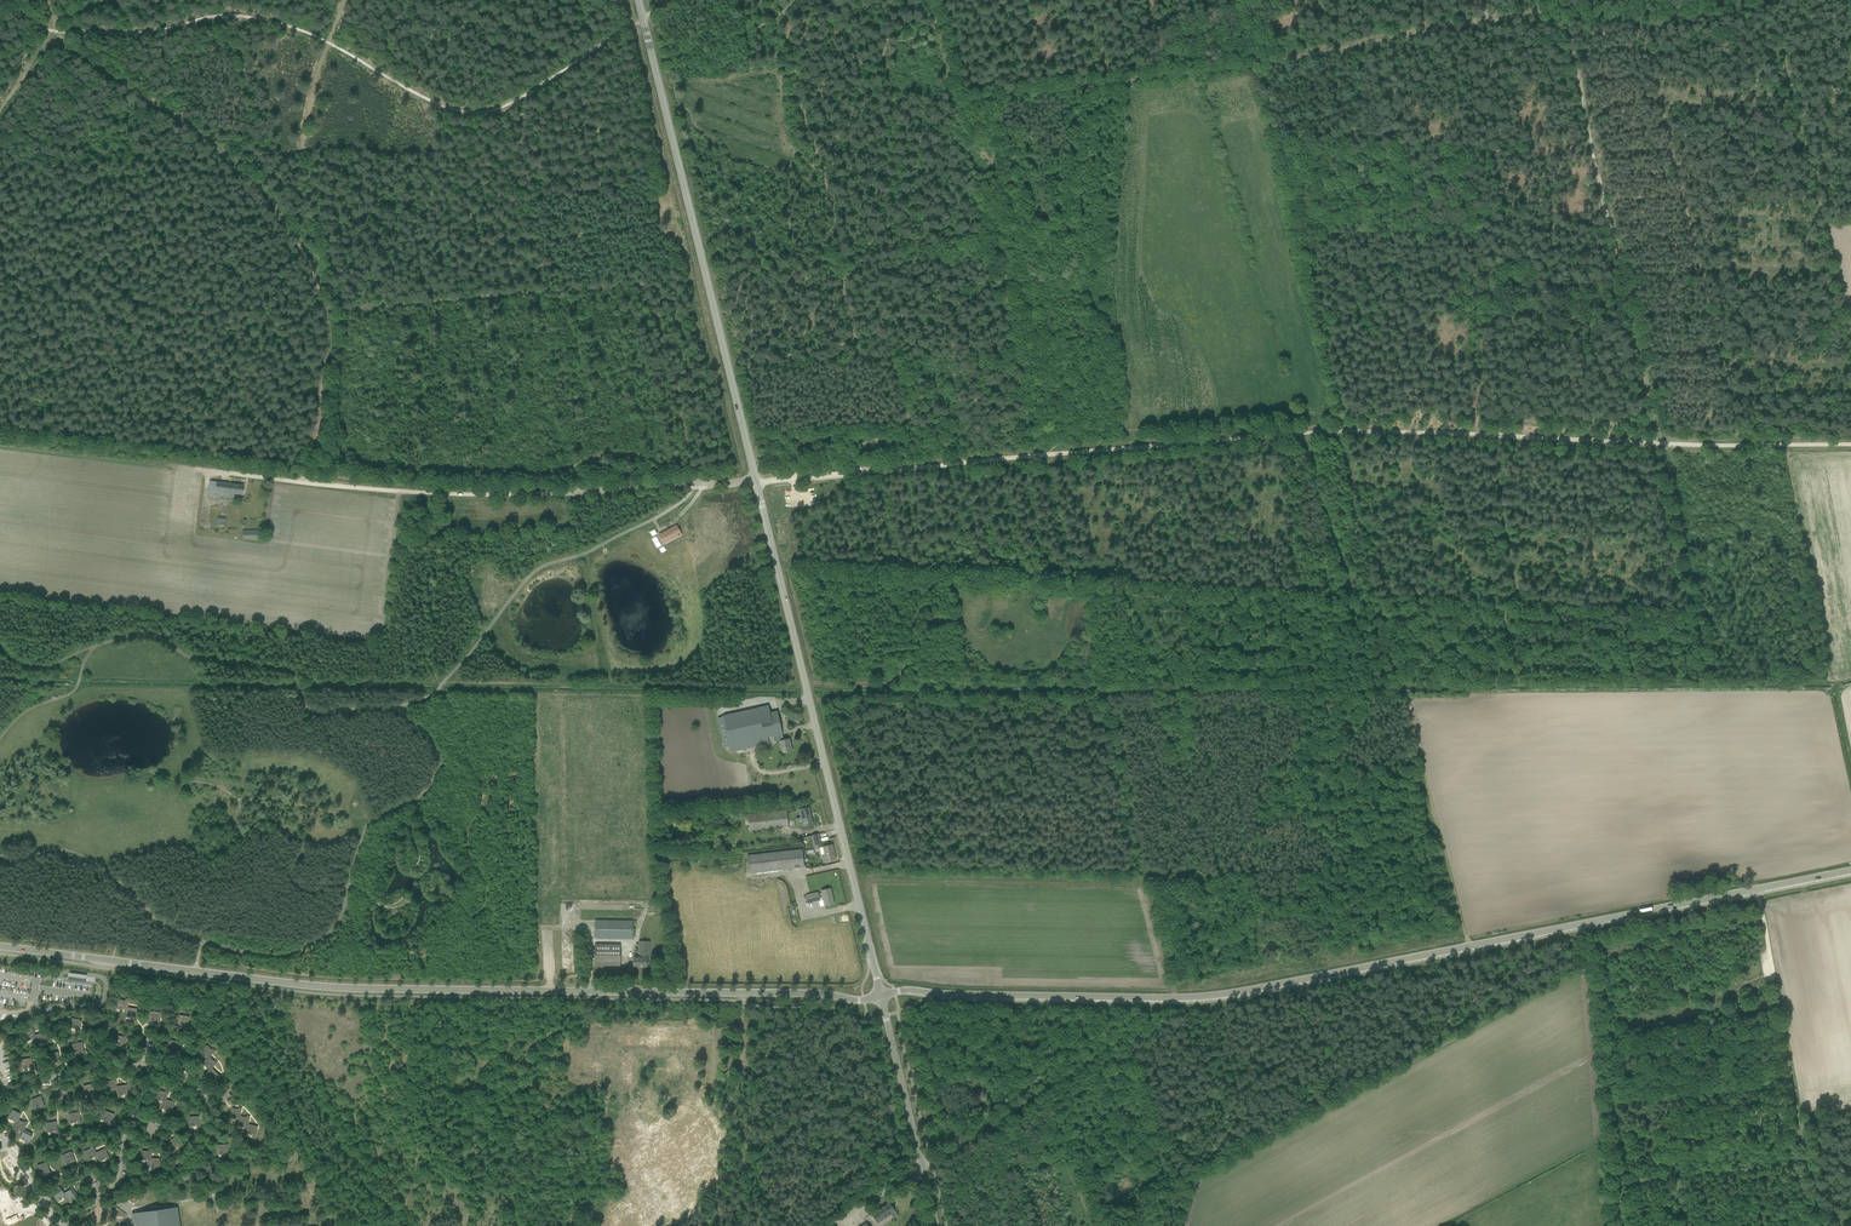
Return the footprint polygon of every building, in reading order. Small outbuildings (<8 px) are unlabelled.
[(242,495),(243,485),(210,481),(208,495),(220,497),(234,498),(234,494),(242,495)] [(660,535),(664,544),(678,536),(678,537),(680,536),(679,535),(681,534),(676,526),(660,535)] [(262,530),(242,531),(242,539),(262,538),(262,530)] [(651,538),(656,547),(661,545),(656,536),(651,538)] [(983,652),(987,664),(993,662),(989,650),(983,652)] [(792,751),(789,739),(784,740),(777,711),(770,713),(769,706),(723,716),(717,718),(724,747),(725,747),(729,746),(730,746),(731,752),(769,744),(768,737),(778,735),(782,754),(792,751)] [(803,826),(813,824),(812,824),(810,814),(809,808),(799,810),(803,826)] [(745,820),(749,819),(750,831),(789,827),(787,810),(748,814),(744,814),(745,820)] [(815,849),(822,847),(818,834),(812,836),(815,849)] [(823,862),(836,859),(832,844),(823,847),(824,854),(822,855),(823,862)] [(747,856),(749,873),(804,867),(802,849),(747,856)] [(825,906),(834,903),(830,889),(821,891),(822,893),(818,894),(817,893),(806,895),(808,903),(819,901),(819,899),(823,898),(825,906)] [(633,920),(595,920),(595,939),(633,939),(633,920)] [(639,958),(634,958),(634,966),(639,966),(648,966),(648,958),(649,958),(650,942),(639,941),(639,958)] [(620,966),(620,945),(595,944),(595,966),(620,966)] [(127,1007),(128,1007),(129,999),(126,999),(125,1001),(119,1000),(117,1010),(118,1008),(120,1008),(120,1009),(121,1009),(124,1009),(124,1010),(127,1010),(127,1007)] [(137,1009),(128,1007),(127,1007),(127,1010),(126,1018),(126,1016),(129,1016),(129,1017),(130,1017),(130,1016),(133,1017),(132,1020),(135,1020),(137,1009)] [(150,1011),(149,1022),(149,1020),(152,1020),(152,1021),(153,1021),(153,1020),(156,1021),(155,1023),(159,1024),(160,1013),(150,1011)] [(179,1015),(178,1026),(178,1024),(181,1024),(182,1025),(182,1024),(185,1025),(184,1027),(187,1028),(189,1017),(179,1015)] [(72,1018),(69,1029),(70,1026),(72,1027),(73,1028),(73,1027),(76,1028),(76,1031),(79,1031),(81,1020),(72,1018)] [(33,1039),(36,1038),(35,1035),(32,1027),(29,1028),(30,1030),(23,1032),(27,1043),(26,1040),(29,1039),(29,1040),(30,1040),(30,1039),(32,1038),(33,1039)] [(44,1032),(35,1035),(36,1038),(38,1045),(38,1043),(40,1042),(40,1043),(41,1042),(44,1041),(45,1044),(48,1043),(44,1032)] [(118,1035),(115,1046),(116,1043),(118,1044),(118,1045),(119,1045),(119,1044),(122,1045),(121,1048),(124,1049),(128,1038),(118,1035)] [(170,1040),(167,1050),(168,1048),(170,1049),(171,1049),(174,1050),(173,1052),(177,1053),(179,1042),(170,1040)] [(72,1044),(74,1055),(75,1055),(74,1052),(76,1052),(77,1052),(78,1052),(77,1052),(80,1051),(81,1054),(84,1053),(82,1042),(72,1044)] [(209,1057),(215,1051),(213,1049),(211,1050),(207,1045),(199,1053),(201,1051),(203,1053),(202,1053),(203,1054),(205,1056),(207,1059),(209,1057)] [(48,1054),(50,1065),(51,1064),(50,1062),(53,1062),(54,1062),(54,1061),(56,1061),(57,1064),(60,1063),(58,1052),(48,1054)] [(211,1068),(217,1062),(215,1060),(214,1061),(209,1057),(207,1059),(201,1064),(203,1063),(205,1064),(205,1065),(206,1065),(208,1067),(207,1068),(209,1070),(211,1068)] [(21,1059),(23,1070),(23,1068),(25,1068),(26,1068),(26,1067),(29,1067),(30,1070),(33,1069),(31,1058),(21,1059)] [(209,1070),(203,1075),(204,1076),(205,1074),(207,1076),(208,1077),(208,1076),(210,1079),(208,1080),(210,1083),(218,1075),(211,1068),(209,1070)] [(114,1090),(117,1089),(117,1086),(116,1078),(112,1079),(113,1081),(106,1082),(107,1092),(108,1092),(107,1090),(110,1090),(111,1090),(111,1089),(114,1089),(114,1090)] [(93,1084),(83,1086),(85,1096),(86,1096),(85,1094),(88,1093),(88,1094),(89,1094),(89,1093),(91,1093),(92,1096),(95,1095),(93,1084)] [(117,1089),(118,1097),(118,1095),(120,1094),(120,1095),(121,1095),(121,1094),(124,1094),(125,1097),(128,1096),(126,1085),(117,1086),(117,1089)] [(166,1099),(169,1092),(166,1091),(165,1092),(159,1090),(155,1100),(155,1101),(156,1098),(158,1099),(158,1100),(159,1100),(159,1099),(162,1100),(162,1101),(165,1102),(166,1099)] [(40,1096),(31,1100),(35,1110),(35,1108),(37,1107),(38,1107),(38,1106),(41,1105),(42,1108),(45,1106),(40,1096)] [(175,1103),(166,1099),(165,1102),(162,1110),(163,1108),(165,1108),(165,1109),(166,1109),(169,1110),(168,1112),(171,1113),(175,1103)] [(240,1116),(242,1108),(238,1108),(238,1109),(231,1108),(229,1119),(230,1116),(232,1117),(233,1117),(236,1118),(236,1119),(239,1119),(240,1116)] [(12,1110),(9,1117),(11,1118),(11,1119),(12,1119),(15,1120),(14,1121),(17,1122),(17,1123),(18,1120),(19,1120),(22,1113),(19,1111),(18,1113),(12,1110)] [(114,1114),(105,1111),(101,1121),(102,1119),(104,1120),(105,1120),(108,1121),(107,1124),(110,1125),(114,1114)] [(69,1114),(71,1125),(71,1122),(73,1122),(74,1122),(77,1121),(78,1124),(81,1123),(78,1112),(69,1114)] [(189,1117),(190,1128),(190,1125),(192,1125),(192,1126),(193,1126),(193,1125),(196,1125),(196,1128),(200,1128),(199,1116),(189,1117)] [(244,1127),(247,1127),(248,1124),(250,1116),(247,1116),(246,1118),(240,1116),(239,1119),(237,1127),(238,1127),(238,1125),(241,1125),(240,1125),(242,1126),(242,1125),(244,1126),(244,1127)] [(17,1122),(14,1127),(17,1128),(17,1129),(18,1129),(20,1130),(20,1131),(23,1132),(23,1133),(24,1130),(28,1123),(25,1121),(24,1123),(19,1120),(18,1120),(17,1123),(17,1122)] [(46,1123),(48,1134),(48,1131),(50,1131),(51,1131),(54,1130),(55,1133),(58,1133),(56,1121),(46,1123)] [(247,1127),(246,1135),(246,1133),(249,1133),(249,1134),(250,1134),(250,1133),(253,1134),(252,1137),(255,1138),(258,1126),(248,1124),(247,1127)] [(25,1143),(28,1144),(33,1134),(24,1130),(23,1133),(23,1132),(20,1137),(23,1139),(22,1139),(23,1139),(24,1139),(26,1140),(25,1143)] [(174,1137),(166,1143),(172,1152),(171,1150),(173,1149),(174,1148),(176,1146),(178,1149),(180,1147),(174,1137)] [(228,1144),(218,1145),(218,1156),(218,1153),(221,1153),(221,1154),(222,1154),(222,1153),(225,1153),(225,1156),(228,1156),(228,1144)] [(84,1151),(89,1161),(88,1159),(90,1158),(91,1158),(91,1157),(94,1156),(94,1157),(97,1156),(96,1153),(92,1145),(89,1147),(90,1148),(84,1151)] [(97,1156),(100,1163),(101,1162),(100,1160),(102,1159),(102,1160),(103,1159),(105,1158),(107,1160),(110,1159),(105,1148),(96,1153),(97,1156)] [(151,1158),(152,1150),(149,1150),(148,1151),(142,1151),(141,1162),(141,1159),(144,1159),(143,1160),(145,1160),(147,1160),(147,1161),(150,1161),(151,1161),(151,1158)] [(62,1155),(66,1165),(65,1163),(68,1162),(69,1162),(68,1162),(71,1160),(72,1163),(75,1162),(71,1151),(62,1155)] [(161,1159),(151,1158),(151,1161),(150,1161),(150,1169),(150,1166),(153,1167),(152,1167),(154,1167),(156,1167),(156,1170),(159,1170),(161,1159)] [(37,1165),(40,1173),(41,1176),(41,1175),(40,1173),(42,1172),(43,1173),(44,1172),(43,1172),(46,1171),(47,1174),(50,1173),(47,1162),(37,1165)] [(52,1194),(57,1201),(58,1203),(57,1200),(59,1199),(60,1199),(62,1197),(63,1198),(65,1196),(66,1196),(64,1193),(60,1186),(57,1188),(58,1190),(52,1194)] [(66,1196),(65,1196),(70,1203),(70,1202),(69,1200),(71,1199),(72,1199),(72,1198),(74,1197),(76,1199),(78,1197),(72,1188),(64,1193),(66,1196)] [(888,1217),(887,1216),(891,1214),(890,1212),(894,1210),(890,1203),(872,1214),(878,1223),(888,1217)] [(136,1225),(180,1225),(178,1207),(139,1212),(140,1215),(136,1215),(137,1218),(135,1218),(136,1225)]
